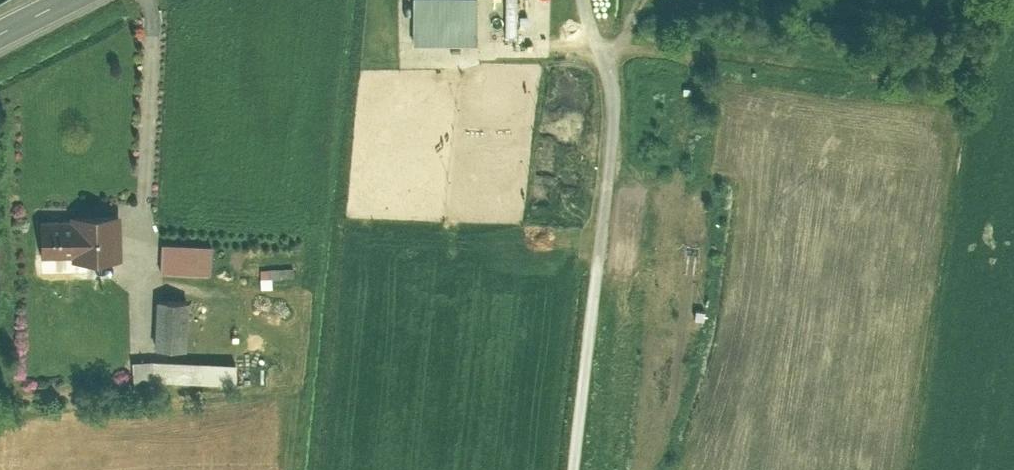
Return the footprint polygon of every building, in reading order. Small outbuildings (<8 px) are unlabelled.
[(414,47),(478,47),(478,0),(414,0),(414,47)] [(41,258),(73,258),(73,264),(122,264),(122,216),(72,216),(72,222),(41,222),(41,258)] [(165,233),(163,274),(210,276),(212,235),(165,233)] [(147,297),(146,346),(181,347),(182,297),(147,297)] [(230,359),(127,358),(127,380),(230,380),(230,359)]
